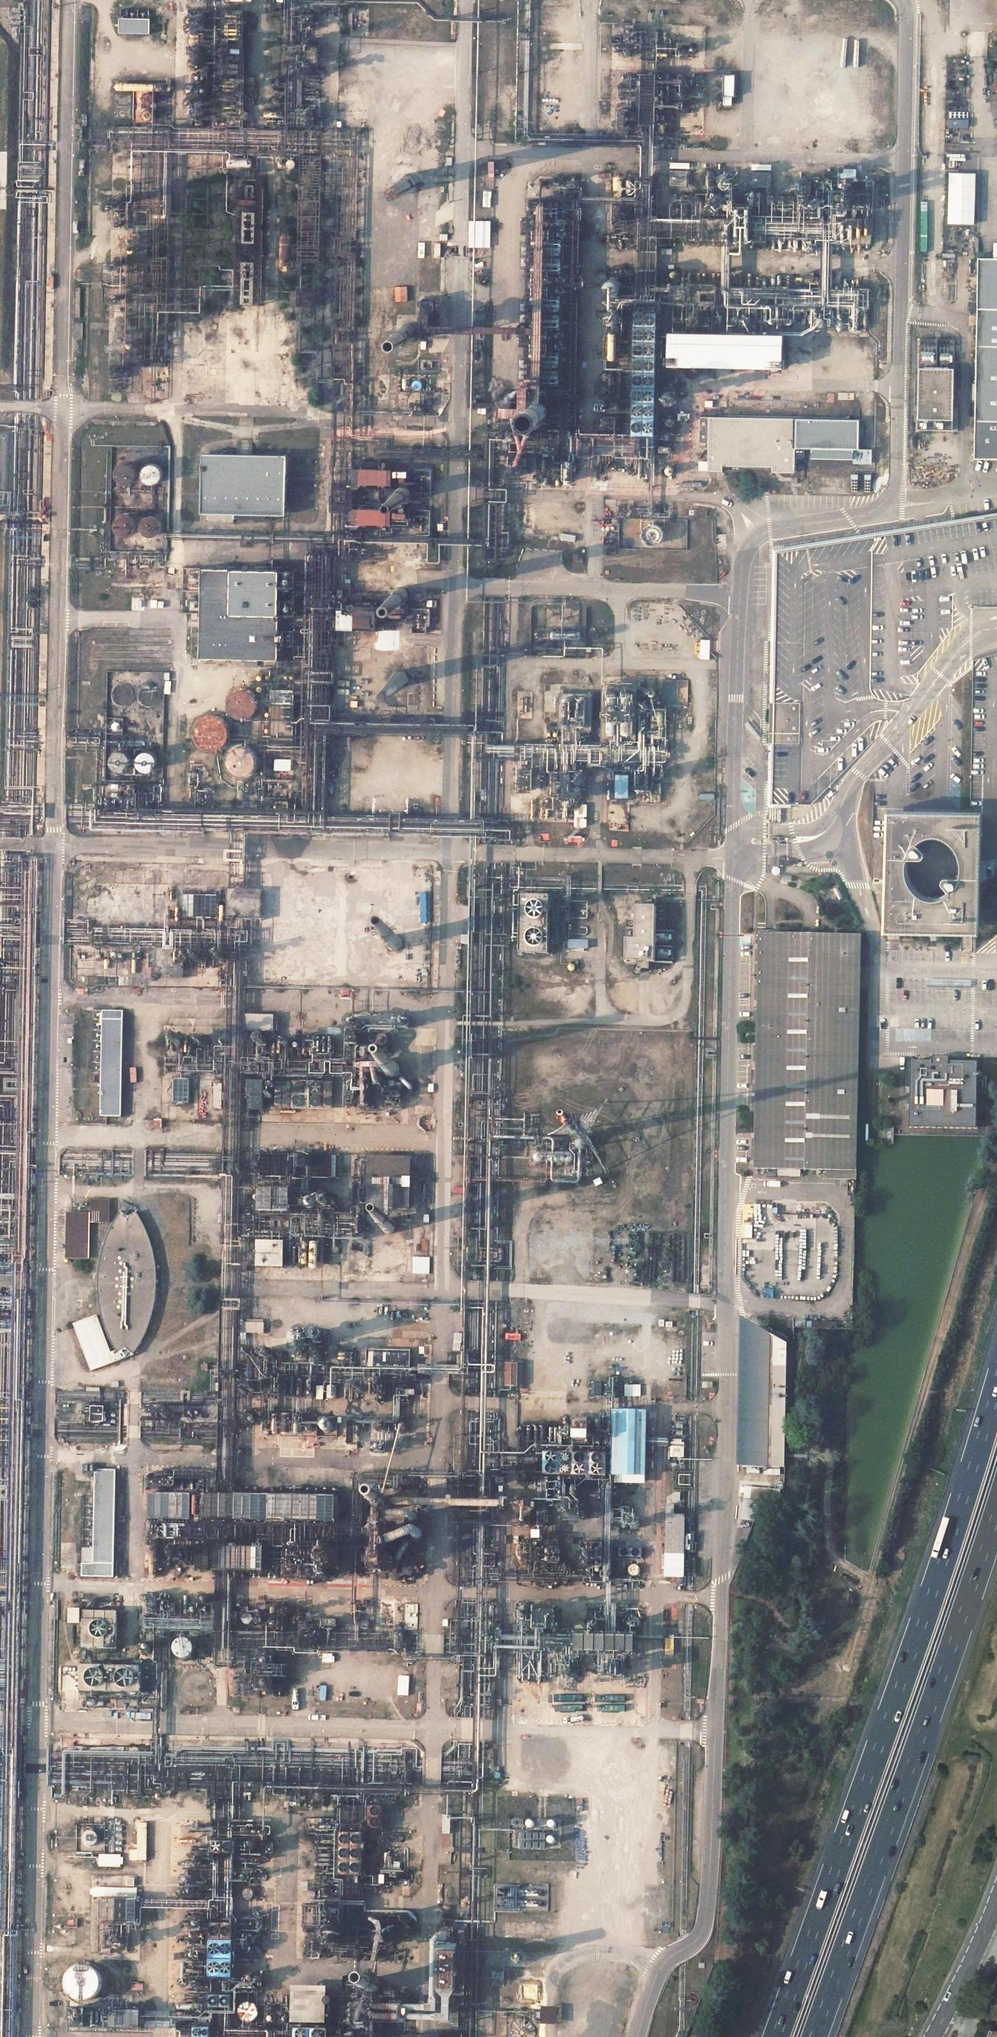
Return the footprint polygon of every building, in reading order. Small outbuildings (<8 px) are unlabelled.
[(150,19),(120,19),(120,33),(150,33),(150,19)] [(651,75),(640,75),(639,123),(647,124),(654,124),(655,112),(695,113),(695,75),(651,75)] [(404,181),(403,183),(403,184),(404,187),(405,189),(407,189),(409,190),(412,189),(413,187),(414,185),(415,183),(414,182),(413,180),(410,179),(409,178),(407,179),(405,179),(404,181)] [(499,458),(657,458),(658,327),(869,331),(870,288),(660,286),(661,246),(871,249),(872,196),(656,195),(647,195),(613,195),(614,247),(640,248),(639,284),(615,285),(615,428),(580,427),(584,189),(544,186),(538,388),(521,388),(520,406),(499,405),(499,458)] [(976,258),(972,457),(996,457),(996,258),(976,258)] [(399,334),(400,336),(400,337),(402,338),(404,340),(406,340),(408,339),(409,338),(410,336),(411,333),(410,331),(409,330),(407,328),(405,328),(403,328),(401,329),(400,331),(399,334)] [(782,333),(669,331),(668,365),(781,367),(782,333)] [(953,368),(918,367),(918,428),(951,429),(953,368)] [(858,420),(708,418),(707,470),(721,471),(722,466),(771,467),(771,471),(793,471),(794,448),(810,448),(852,449),(857,449),(858,420)] [(170,448),(111,447),(110,550),(165,551),(170,448)] [(810,448),(810,458),(852,458),(852,449),(810,448)] [(287,455),(202,454),(201,512),(285,514),(287,455)] [(398,491),(398,493),(398,494),(398,495),(400,498),(401,498),(404,499),(406,498),(407,498),(408,496),(409,493),(409,491),(408,490),(406,488),(404,488),(402,488),(400,489),(398,491)] [(687,519),(619,519),(619,549),(687,549),(687,519)] [(279,570),(201,568),(200,656),(277,659),(279,570)] [(396,598),(397,600),(398,600),(400,601),(402,601),(403,601),(405,600),(406,598),(406,596),(406,593),(404,592),(403,591),(400,591),(399,591),(397,592),(396,595),(396,596),(396,598)] [(681,652),(634,651),(633,688),(680,689),(681,652)] [(720,666),(706,666),(705,676),(719,677),(720,666)] [(165,672),(108,671),(105,782),(161,784),(165,672)] [(395,681),(396,683),(399,684),(400,684),(402,683),(403,682),(403,680),(403,679),(402,677),(401,676),(399,676),(397,676),(396,677),(395,678),(395,679),(395,681)] [(231,696),(229,699),(228,701),(228,705),(229,707),(230,711),(232,713),(233,714),(236,716),(240,717),(245,717),(249,715),(251,714),(254,711),(256,706),(256,704),(255,699),(253,695),(250,692),(246,690),(241,690),(239,690),(235,692),(232,694),(231,696)] [(711,692),(703,692),(703,700),(711,701),(711,692)] [(553,707),(553,709),(553,710),(554,711),(556,713),(557,713),(559,713),(561,712),(563,710),(563,708),(563,707),(563,705),(561,703),(559,702),(556,703),(553,704),(553,707)] [(556,722),(554,724),(553,725),(552,728),(552,731),(553,734),(555,737),(558,738),(561,739),(565,737),(568,735),(569,732),(569,730),(569,727),(568,724),(566,723),(565,722),(562,721),(560,721),(556,722)] [(254,770),(255,768),(256,767),(257,762),(257,758),(256,756),(254,753),(251,750),(249,749),(245,747),(243,747),(239,747),(235,749),(231,753),(230,755),(229,759),(228,762),(229,766),(232,770),(235,774),(240,775),(245,775),(247,775),(251,773),(254,770)] [(572,764),(570,765),(569,766),(569,768),(569,769),(570,771),(571,772),(572,773),(574,773),(577,772),(578,771),(579,768),(578,766),(577,764),(576,763),(574,763),(572,764)] [(642,775),(582,774),(582,815),(641,816),(642,775)] [(554,786),(551,789),(550,792),(549,796),(549,801),(550,803),(552,807),(554,809),(557,811),(563,813),(568,813),(573,811),(577,808),(578,806),(580,801),(581,796),(580,793),(578,788),(574,785),(572,783),(569,782),(565,782),(563,782),(558,783),(556,784),(554,786)] [(980,810),(886,809),(884,928),(973,930),(979,930),(979,886),(980,810)] [(337,896),(233,894),(232,916),(336,918),(337,896)] [(167,896),(104,895),(103,916),(166,918),(167,896)] [(217,899),(185,898),(185,916),(217,917),(217,899)] [(754,1164),(754,1169),(857,1171),(857,1166),(858,1134),(861,936),(811,935),(772,934),(758,933),(758,938),(754,1164)] [(398,943),(397,942),(396,942),(395,942),(393,942),(391,943),(391,944),(391,945),(391,947),(392,949),(393,949),(394,950),(396,950),(398,949),(398,948),(399,945),(398,943)] [(124,1012),(104,1012),(101,1116),(120,1117),(124,1012)] [(275,1016),(246,1015),(246,1032),(275,1033),(275,1016)] [(977,1064),(912,1062),(910,1127),(975,1128),(977,1064)] [(189,1081),(176,1081),(175,1104),(188,1104),(189,1081)] [(266,1083),(250,1082),(249,1108),(265,1109),(266,1083)] [(334,1083),(278,1082),(277,1109),(333,1110),(334,1083)] [(224,1085),(215,1085),(214,1108),(223,1109),(224,1085)] [(287,1153),(262,1152),(261,1175),(286,1177),(287,1153)] [(338,1155),(313,1154),(313,1177),(337,1178),(338,1155)] [(412,1159),(370,1157),(368,1209),(410,1211),(412,1159)] [(110,1201),(93,1201),(92,1215),(70,1214),(68,1258),(88,1259),(90,1223),(109,1223),(110,1201)] [(137,1213),(128,1217),(120,1213),(115,1222),(110,1232),(104,1247),(101,1257),(100,1267),(98,1283),(99,1299),(101,1309),(103,1320),(109,1335),(113,1344),(119,1354),(125,1350),(133,1354),(139,1345),(146,1331),(151,1316),(154,1305),(156,1289),(156,1278),(155,1262),(151,1247),(148,1237),(142,1222),(137,1213)] [(285,1244),(259,1243),(258,1268),(284,1269),(285,1244)] [(97,1316),(75,1325),(93,1371),(126,1359),(124,1354),(117,1357),(116,1352),(112,1354),(97,1316)] [(784,1343),(742,1319),(739,1468),(783,1467),(784,1343)] [(409,1371),(411,1352),(368,1350),(367,1369),(409,1371)] [(647,1413),(615,1412),(613,1508),(645,1509),(647,1413)] [(684,1441),(674,1441),(674,1460),(684,1460),(684,1441)] [(607,1455),(546,1455),(545,1476),(606,1477),(607,1455)] [(115,1471),(97,1471),(94,1549),(83,1549),(83,1576),(113,1577),(115,1471)] [(191,1495),(149,1494),(149,1518),(190,1519),(191,1495)] [(335,1497),(208,1495),(208,1520),(335,1522),(335,1497)] [(379,1503),(379,1506),(380,1509),(381,1510),(383,1511),(385,1511),(387,1511),(388,1510),(390,1508),(390,1505),(390,1503),(389,1502),(387,1500),(385,1500),(382,1500),(380,1502),(379,1503)] [(674,1506),(667,1506),(665,1555),(683,1555),(684,1517),(674,1517),(674,1506)] [(264,1549),(216,1548),(215,1569),(262,1570),(264,1549)] [(81,1609),(69,1609),(69,1623),(81,1623),(81,1609)] [(117,1613),(85,1613),(84,1649),(116,1649),(117,1613)] [(193,1647),(191,1644),(190,1644),(186,1642),(183,1642),(179,1644),(178,1647),(177,1649),(177,1654),(178,1656),(180,1658),(183,1659),(187,1659),(190,1659),(192,1656),(194,1652),(194,1650),(193,1647)] [(141,1668),(83,1667),(82,1691),(140,1692),(141,1668)] [(394,2001),(360,2001),(360,1966),(398,1966),(398,1907),(372,1907),(372,1876),(414,1876),(414,1826),(389,1826),(389,1804),(417,1804),(417,1745),(52,1743),(52,1790),(218,1791),(218,1821),(201,1821),(201,1832),(210,1832),(210,1843),(192,1843),(192,1873),(172,1872),(172,1895),(142,1895),(142,1886),(76,1886),(75,1934),(96,1934),(96,1952),(132,1953),(132,1925),(142,1925),(142,1911),(184,1911),(183,1954),(170,1954),(170,1990),(184,1990),(184,1999),(175,2001),(174,2010),(71,2007),(70,2032),(143,2034),(157,2026),(180,2025),(180,2036),(394,2036),(394,2001)]
